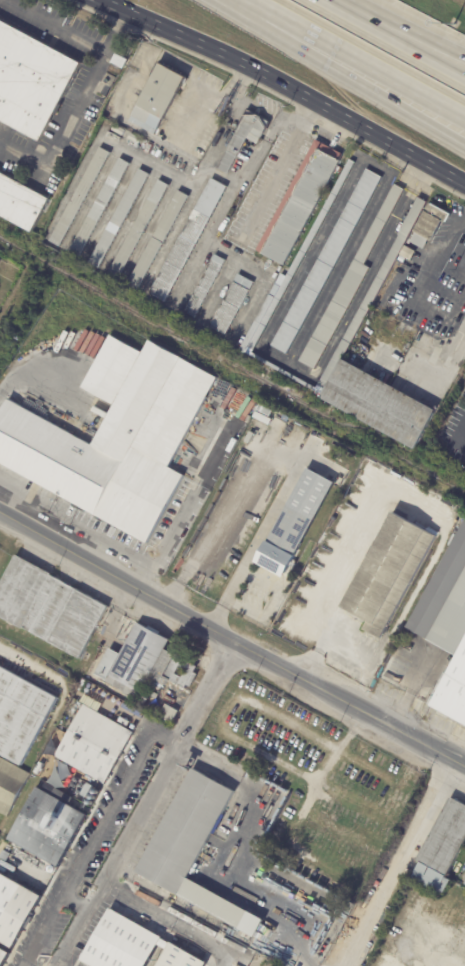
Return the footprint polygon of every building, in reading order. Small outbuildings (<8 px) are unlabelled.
[(46,137),(88,58),(0,10),(0,112),(46,137)] [(122,56),(117,64),(113,62),(118,52),(122,55),(122,56)] [(129,121),(163,58),(189,73),(165,116),(164,115),(153,134),(129,121)] [(217,168),(248,113),(262,114),(264,117),(272,121),(263,137),(262,136),(257,144),(248,138),(228,174),(217,168)] [(113,130),(116,125),(126,131),(123,136),(113,130)] [(128,138),(132,133),(142,139),(139,144),(128,138)] [(339,152),(342,154),(282,267),(260,254),(260,253),(256,251),(315,140),(339,152)] [(50,238),(102,143),(112,149),(60,244),(50,238)] [(71,250),(122,156),(133,161),(81,256),(71,250)] [(418,200),(449,217),(445,225),(441,223),(430,243),(428,242),(423,252),(410,244),(415,235),(411,234),(340,363),(433,414),(412,453),(318,401),(236,357),(281,276),(286,279),(349,162),(354,165),(252,355),(316,390),(400,238),(397,237),(418,200)] [(89,260),(141,166),(151,172),(100,266),(89,260)] [(271,346),(366,168),(383,177),(287,354),(271,346)] [(33,234),(0,216),(0,172),(51,200),(33,234)] [(160,177),(170,183),(118,277),(108,272),(160,177)] [(300,361),(394,186),(391,185),(395,178),(397,179),(395,184),(405,190),(364,265),(370,268),(315,370),(300,361)] [(150,293),(212,179),(228,187),(165,302),(150,293)] [(128,283),(179,189),(190,195),(139,289),(128,283)] [(185,311),(216,253),(227,259),(195,316),(185,311)] [(246,298),(226,337),(210,328),(223,303),(217,300),(225,285),(231,288),(238,275),(254,283),(246,298)] [(378,310),(373,307),(378,299),(383,302),(378,310)] [(400,306),(394,318),(384,313),(390,301),(400,306)] [(146,543),(0,463),(0,411),(7,398),(91,444),(113,405),(79,388),(109,335),(141,352),(148,339),(217,377),(166,467),(183,475),(146,543)] [(261,406),(272,411),(269,417),(257,411),(259,405),(261,406)] [(251,417),(254,412),(270,419),(268,425),(251,417)] [(250,424),(252,419),(268,427),(266,432),(250,424)] [(240,442),(237,441),(245,425),(251,428),(242,444),(240,442)] [(314,520),(294,557),(267,542),(286,506),(314,520)] [(381,633),(378,639),(360,629),(364,622),(337,607),(391,512),(435,537),(381,633)] [(464,520),(464,521),(464,728),(426,706),(453,656),(403,629),(464,520)] [(22,629),(0,617),(0,586),(16,555),(19,557),(51,574),(51,576),(109,607),(81,659),(23,628),(22,629)] [(170,638),(172,639),(167,648),(198,665),(194,671),(198,673),(191,686),(187,684),(186,687),(179,684),(171,680),(168,685),(165,683),(161,690),(148,683),(144,692),(142,691),(137,699),(124,692),(125,691),(105,680),(106,678),(97,673),(112,647),(123,653),(140,621),(170,638)] [(22,766),(0,754),(0,720),(0,666),(20,677),(59,698),(22,766)] [(98,685),(91,695),(87,692),(93,682),(98,685)] [(149,689),(161,695),(159,699),(147,693),(149,689)] [(123,703),(121,707),(100,695),(103,691),(123,703)] [(147,703),(144,708),(138,705),(143,695),(150,699),(147,703)] [(102,696),(115,704),(113,708),(100,700),(102,696)] [(135,731),(105,784),(56,755),(85,703),(135,731)] [(162,713),(158,718),(144,710),(148,704),(162,713)] [(177,709),(180,711),(173,724),(161,717),(167,704),(177,709)] [(7,817),(0,813),(0,756),(31,773),(7,817)] [(257,932),(254,938),(136,872),(193,769),(187,766),(188,764),(199,770),(199,771),(235,792),(188,878),(264,920),(257,932)] [(88,813),(59,866),(9,839),(38,786),(50,792),(52,787),(65,794),(62,799),(88,813)] [(456,797),(464,802),(464,850),(451,876),(450,878),(454,880),(447,894),(443,892),(441,894),(415,879),(424,862),(421,860),(456,797)] [(12,948),(0,941),(0,872),(42,896),(12,948)] [(159,945),(147,965),(93,965),(82,960),(111,908),(163,937),(163,938),(171,943),(171,941),(208,962),(206,965),(158,965),(167,950),(159,945)] [(436,933),(429,956),(423,954),(422,958),(414,956),(422,933),(428,935),(429,931),(436,933)] [(444,937),(435,962),(428,960),(436,935),(444,937)] [(9,953),(2,965),(0,965),(0,948),(9,953)]
